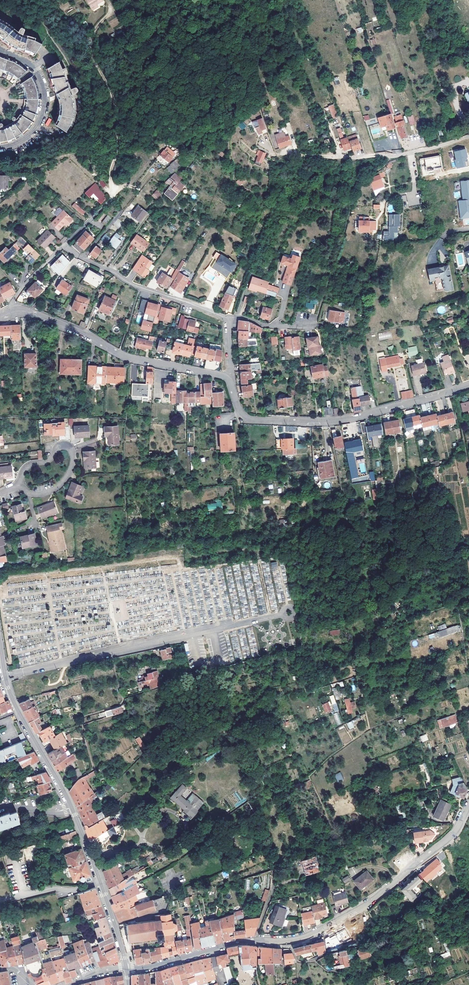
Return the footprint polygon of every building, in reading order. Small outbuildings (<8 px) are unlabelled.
[(6,42),(12,44),(14,45),(26,47),(32,49),(38,36),(30,33),(31,30),(24,29),(19,28),(14,27),(12,25),(9,23),(7,21),(5,20),(4,19),(1,19),(0,18),(0,38),(6,42)] [(0,56),(0,70),(7,73),(12,76),(16,79),(26,70),(22,67),(20,65),(16,62),(13,61),(9,59),(3,57),(0,56)] [(58,104),(58,108),(57,117),(55,122),(70,131),(73,125),(76,118),(76,116),(77,110),(76,102),(75,94),(72,86),(70,81),(69,76),(69,75),(67,68),(64,69),(61,62),(48,68),(50,73),(50,76),(51,77),(53,86),(56,94),(57,98),(58,104)] [(36,86),(34,82),(33,79),(31,75),(19,83),(21,86),(22,88),(23,93),(24,98),(27,98),(38,97),(37,94),(37,90),(36,86)] [(32,125),(34,123),(35,121),(37,116),(38,113),(39,110),(39,103),(38,97),(27,98),(26,109),(24,112),(22,117),(20,121),(15,125),(14,126),(9,129),(5,130),(4,130),(0,131),(0,144),(4,143),(8,143),(10,142),(14,140),(18,138),(21,136),(23,134),(26,132),(28,130),(30,128),(32,125)] [(332,118),(338,117),(334,104),(329,105),(332,118)] [(400,137),(405,136),(401,123),(403,122),(401,116),(400,113),(394,115),(396,125),(400,137)] [(392,119),(390,114),(383,116),(377,118),(380,127),(385,125),(387,130),(394,128),(392,119)] [(257,120),(261,130),(266,128),(262,118),(257,120)] [(335,126),(344,152),(351,150),(350,148),(345,135),(342,136),(338,125),(335,126)] [(275,135),(279,148),(291,144),(288,136),(285,137),(283,132),(275,135)] [(352,151),(361,148),(355,132),(347,135),(352,151)] [(176,139),(186,146),(189,140),(180,134),(176,139)] [(160,155),(169,162),(175,153),(167,146),(160,155)] [(457,168),(468,166),(468,165),(466,149),(454,152),(456,160),(455,160),(457,168)] [(261,162),(265,154),(260,151),(256,159),(261,162)] [(440,156),(420,159),(422,176),(435,175),(434,168),(441,167),(440,156)] [(175,159),(170,164),(170,165),(167,167),(171,172),(180,165),(175,159)] [(392,163),(385,170),(387,174),(395,166),(392,163)] [(172,175),(163,183),(168,187),(165,191),(173,198),(182,187),(176,183),(178,180),(172,175)] [(378,188),(380,188),(384,186),(380,175),(369,179),(373,190),(378,188)] [(240,186),(245,181),(241,177),(236,182),(240,186)] [(461,219),(468,218),(468,180),(460,181),(462,199),(459,201),(461,219)] [(103,195),(104,194),(95,183),(85,192),(89,196),(93,192),(99,198),(98,200),(101,203),(106,198),(103,195)] [(156,190),(151,196),(156,200),(161,194),(156,190)] [(84,211),(75,202),(72,205),(81,213),(84,211)] [(138,206),(131,215),(140,222),(147,213),(138,206)] [(53,224),(65,212),(63,210),(51,222),(53,224)] [(53,224),(51,222),(51,223),(58,229),(64,223),(66,225),(72,219),(65,212),(53,224)] [(106,225),(112,218),(107,214),(101,221),(106,225)] [(393,214),(388,214),(388,230),(382,230),(382,234),(381,239),(382,239),(393,239),(393,232),(397,232),(397,226),(393,226),(393,214)] [(358,225),(375,225),(376,221),(369,221),(369,217),(359,216),(358,225)] [(37,233),(40,236),(47,229),(44,226),(37,233)] [(47,229),(40,236),(36,241),(43,248),(49,241),(51,239),(54,236),(47,229)] [(79,253),(93,237),(85,231),(72,246),(79,253)] [(116,238),(119,234),(116,232),(113,235),(110,239),(111,241),(110,242),(115,246),(120,241),(116,238)] [(106,242),(109,238),(105,233),(101,238),(106,242)] [(18,234),(14,238),(23,246),(27,243),(18,234)] [(150,243),(136,234),(131,242),(138,247),(144,251),(150,243)] [(17,245),(18,245),(15,242),(12,245),(7,249),(5,246),(0,251),(0,257),(5,262),(19,248),(17,246),(17,245)] [(28,253),(33,248),(28,243),(24,247),(23,248),(25,250),(28,253)] [(89,253),(96,258),(101,250),(95,245),(89,253)] [(33,248),(28,253),(25,250),(22,253),(32,263),(40,255),(33,248)] [(215,251),(212,256),(215,258),(217,259),(215,261),(214,260),(208,271),(206,270),(203,276),(214,283),(217,277),(220,273),(226,277),(231,270),(230,270),(231,268),(232,268),(235,263),(231,260),(232,259),(229,257),(227,258),(215,251)] [(149,259),(142,254),(133,268),(144,276),(149,269),(147,268),(153,259),(150,256),(149,259)] [(281,262),(288,265),(282,281),(290,284),(300,256),(293,254),(292,258),(284,255),(281,262)] [(69,262),(62,255),(51,266),(59,274),(69,262)] [(169,286),(178,272),(180,270),(177,268),(170,278),(162,272),(164,268),(160,265),(156,272),(160,275),(156,281),(165,287),(167,284),(169,286)] [(440,267),(438,267),(428,269),(430,281),(435,280),(439,280),(443,282),(445,291),(453,290),(448,265),(445,266),(443,266),(443,268),(441,268),(440,267)] [(83,278),(97,286),(102,277),(88,270),(83,278)] [(178,272),(169,286),(180,292),(188,278),(178,272)] [(56,287),(66,294),(72,286),(68,283),(70,280),(67,278),(65,281),(62,279),(56,287)] [(265,294),(268,284),(268,283),(250,278),(247,290),(252,291),(252,290),(255,291),(265,294)] [(32,292),(35,295),(43,288),(36,281),(26,291),(30,294),(32,292)] [(3,298),(14,292),(8,282),(0,287),(0,292),(3,298)] [(219,305),(228,309),(234,294),(236,293),(238,287),(234,286),(235,285),(232,284),(232,285),(229,284),(226,290),(219,305)] [(265,294),(279,298),(281,289),(268,284),(265,294)] [(106,295),(99,309),(109,314),(116,301),(106,295)] [(48,300),(39,297),(31,306),(40,309),(48,300)] [(79,297),(78,299),(76,298),(72,308),(85,313),(89,303),(86,302),(87,300),(79,297)] [(149,301),(150,299),(145,298),(141,311),(146,312),(145,314),(149,316),(155,318),(155,315),(159,304),(153,303),(149,301)] [(310,298),(310,303),(306,303),(306,308),(313,308),(313,304),(317,304),(317,298),(310,298)] [(159,304),(155,315),(160,317),(169,320),(172,313),(175,314),(176,309),(168,306),(167,308),(163,307),(164,304),(160,303),(159,304)] [(263,306),(260,316),(269,319),(272,309),(263,306)] [(345,321),(343,320),(344,313),(329,311),(328,320),(344,323),(345,321)] [(182,318),(183,316),(181,316),(177,326),(185,329),(196,333),(197,329),(192,328),(194,321),(182,318)] [(85,328),(87,321),(80,319),(78,325),(85,328)] [(238,330),(239,330),(248,331),(248,321),(239,319),(238,330)] [(144,320),(141,330),(150,333),(153,323),(148,321),(144,320)] [(11,325),(11,334),(12,349),(21,349),(21,346),(21,343),(20,324),(11,325)] [(11,325),(6,325),(0,325),(0,335),(11,334),(11,325)] [(391,331),(378,332),(379,340),(391,339),(391,331)] [(148,339),(148,340),(142,339),(143,334),(137,334),(134,346),(142,349),(143,347),(151,349),(155,336),(150,335),(149,339),(148,339)] [(288,338),(285,338),(286,347),(288,348),(293,348),(293,350),(301,349),(299,336),(294,336),(294,337),(292,337),(291,336),(290,336),(288,336),(288,338)] [(318,339),(318,336),(307,337),(308,346),(309,345),(310,354),(321,353),(320,344),(319,344),(318,339)] [(187,344),(185,343),(185,345),(183,344),(181,353),(189,355),(189,354),(190,351),(193,351),(194,345),(193,345),(194,341),(192,339),(188,338),(187,344)] [(246,338),(239,338),(239,346),(247,346),(247,345),(257,345),(255,338),(252,338),(247,338),(246,338)] [(163,352),(166,341),(161,339),(158,350),(163,352)] [(183,344),(183,343),(175,341),(172,351),(181,353),(183,344)] [(199,356),(201,347),(202,342),(198,341),(195,352),(194,355),(199,356)] [(407,352),(408,356),(417,354),(416,346),(407,348),(408,352),(407,352)] [(206,358),(209,349),(201,347),(199,356),(206,358)] [(209,349),(206,358),(213,360),(213,359),(215,359),(215,360),(221,361),(222,350),(216,349),(215,350),(209,349)] [(25,366),(36,366),(36,353),(24,353),(25,366)] [(381,372),(387,371),(386,368),(403,364),(402,358),(400,358),(400,357),(399,357),(398,355),(378,359),(381,372)] [(443,363),(440,364),(444,374),(447,373),(448,376),(452,374),(452,373),(454,372),(448,355),(441,358),(442,360),(443,363)] [(73,371),(73,374),(81,374),(81,359),(60,359),(60,371),(73,371)] [(311,366),(313,377),(328,374),(326,361),(321,362),(321,364),(311,366)] [(412,374),(424,372),(422,363),(410,365),(412,374)] [(105,382),(106,367),(89,366),(88,382),(105,383),(105,382)] [(147,366),(146,382),(146,384),(143,383),(134,383),(133,396),(149,397),(150,383),(152,383),(153,368),(147,366)] [(106,367),(105,382),(123,383),(124,368),(106,367)] [(250,372),(249,370),(240,371),(242,383),(248,382),(247,378),(252,378),(251,375),(250,375),(250,372)] [(176,400),(176,392),(175,392),(175,382),(169,381),(169,383),(164,383),(164,391),(172,392),(172,395),(172,402),(176,403),(176,400)] [(212,396),(212,392),(211,383),(200,383),(200,392),(200,396),(202,396),(212,396)] [(253,389),(257,389),(256,384),(242,386),(244,397),(254,396),(253,389)] [(358,394),(362,393),(360,386),(350,388),(354,410),(361,409),(360,405),(369,403),(368,395),(359,397),(358,394)] [(188,413),(188,404),(188,392),(188,390),(180,390),(180,389),(176,389),(176,392),(176,400),(180,401),(180,404),(184,404),(184,412),(188,413)] [(401,398),(412,396),(411,389),(400,391),(401,398)] [(188,404),(192,405),(200,405),(200,399),(200,396),(200,392),(188,392),(188,404)] [(222,392),(212,392),(212,396),(212,405),(223,404),(222,392)] [(279,408),(292,405),(290,396),(277,399),(279,408)] [(461,402),(463,411),(468,410),(468,400),(461,402)] [(322,407),(323,414),(333,413),(332,405),(322,407)] [(409,410),(414,427),(422,425),(420,417),(419,415),(416,415),(414,409),(409,410)] [(406,428),(414,427),(409,410),(405,411),(406,418),(403,419),(406,428)] [(445,414),(447,423),(455,421),(453,412),(445,414)] [(439,422),(437,416),(436,413),(428,415),(430,425),(439,422)] [(447,423),(445,414),(437,416),(439,422),(439,425),(447,423)] [(430,425),(428,415),(420,417),(422,425),(422,427),(430,425)] [(389,432),(394,431),(400,430),(398,419),(384,422),(386,433),(389,432)] [(58,432),(58,434),(64,434),(62,421),(56,422),(51,422),(43,423),(44,433),(50,433),(50,432),(58,432)] [(74,436),(88,435),(87,424),(73,425),(74,436)] [(366,426),(367,433),(367,437),(372,436),(374,449),(380,448),(378,435),(383,434),(382,424),(366,426)] [(104,444),(117,443),(116,425),(103,426),(104,444)] [(336,448),(344,446),(342,436),(337,437),(335,428),(331,429),(333,437),(334,437),(336,448)] [(233,449),(233,434),(219,435),(220,450),(233,449)] [(293,448),(296,448),(307,448),(306,444),(298,445),(298,441),(296,441),(295,438),(293,438),(277,439),(277,449),(282,449),(283,454),(294,454),(293,448)] [(361,440),(353,442),(344,443),(345,449),(346,454),(351,479),(358,478),(353,457),(364,454),(361,440)] [(94,450),(83,451),(85,467),(96,466),(94,450)] [(331,456),(317,459),(321,479),(335,476),(331,456)] [(10,477),(9,466),(0,467),(0,478),(10,477)] [(83,495),(80,494),(78,493),(81,484),(73,481),(69,489),(70,490),(67,496),(80,502),(83,495)] [(216,503),(207,504),(208,510),(222,509),(221,500),(216,500),(216,503)] [(40,517),(56,512),(53,501),(37,506),(40,517)] [(25,512),(23,512),(20,504),(12,507),(16,521),(27,518),(25,512)] [(63,529),(62,523),(47,526),(50,539),(52,550),(61,549),(60,544),(63,544),(60,530),(62,529),(63,529)] [(24,547),(38,544),(35,533),(21,536),(24,547)] [(438,631),(439,635),(440,637),(456,631),(459,630),(457,624),(449,627),(447,628),(438,631)] [(172,654),(169,655),(168,653),(172,652),(171,646),(166,647),(166,648),(160,649),(162,659),(169,658),(170,659),(173,658),(172,654)] [(275,670),(268,672),(271,680),(278,678),(275,670)] [(146,680),(139,682),(140,685),(144,684),(147,683),(148,686),(150,685),(151,688),(161,685),(157,671),(148,673),(148,675),(145,676),(146,680)] [(334,712),(338,711),(334,695),(330,696),(334,712)] [(23,710),(33,706),(29,699),(19,703),(21,707),(23,710)] [(0,703),(0,715),(13,711),(10,705),(8,700),(5,701),(0,703)] [(354,702),(350,703),(349,700),(345,701),(347,713),(352,712),(351,708),(356,707),(354,702)] [(328,702),(327,702),(324,704),(327,711),(332,709),(328,702)] [(33,706),(23,710),(27,716),(29,721),(38,717),(40,716),(35,705),(33,706)] [(121,706),(105,711),(107,717),(122,712),(121,706)] [(457,722),(455,715),(443,719),(445,726),(457,722)] [(38,717),(29,721),(33,727),(36,733),(39,731),(42,729),(39,723),(41,722),(38,717)] [(42,729),(39,731),(45,741),(55,735),(49,726),(42,729)] [(55,749),(62,745),(67,742),(61,732),(55,735),(45,741),(42,743),(44,746),(51,742),(55,749)] [(146,752),(148,750),(148,749),(140,737),(137,739),(146,752)] [(27,739),(18,742),(20,748),(22,747),(29,744),(27,739)] [(16,758),(18,757),(25,754),(22,747),(20,748),(18,742),(0,750),(0,764),(16,758)] [(62,753),(65,752),(62,745),(55,749),(48,753),(50,756),(51,760),(62,753)] [(64,759),(70,755),(68,750),(65,752),(62,753),(51,760),(53,762),(54,764),(64,759)] [(25,754),(18,757),(21,765),(23,765),(30,762),(32,763),(38,759),(36,755),(34,751),(28,753),(25,754)] [(64,759),(54,764),(56,768),(57,770),(75,759),(72,754),(70,755),(64,759)] [(73,770),(77,778),(78,777),(82,775),(78,768),(73,770)] [(77,805),(93,795),(94,794),(92,789),(91,789),(86,780),(98,773),(95,770),(87,774),(87,775),(78,779),(73,784),(69,791),(73,797),(77,805)] [(38,784),(49,781),(51,781),(48,776),(46,772),(30,776),(31,779),(36,778),(38,784)] [(338,782),(344,779),(340,772),(334,775),(338,782)] [(49,781),(38,784),(36,785),(38,794),(52,790),(49,781)] [(378,782),(370,785),(375,796),(383,792),(378,782)] [(458,797),(460,796),(463,797),(467,788),(463,782),(458,783),(458,785),(454,793),(454,795),(458,797)] [(192,801),(189,799),(187,801),(181,795),(188,788),(184,784),(177,791),(177,790),(172,796),(192,815),(203,803),(196,797),(192,801)] [(55,793),(38,798),(41,807),(58,801),(55,793)] [(93,795),(77,805),(81,814),(84,823),(86,823),(87,823),(88,823),(88,824),(89,825),(105,816),(103,811),(97,815),(91,803),(96,800),(93,795)] [(443,820),(450,804),(441,800),(433,816),(443,820)] [(406,808),(403,809),(401,805),(396,806),(399,813),(402,822),(410,819),(406,808)] [(114,813),(116,816),(119,823),(126,819),(121,810),(114,813)] [(20,821),(16,811),(10,813),(10,812),(7,813),(3,814),(1,815),(1,816),(0,817),(0,828),(20,821)] [(90,840),(107,830),(102,819),(89,826),(88,826),(88,825),(87,824),(86,824),(85,824),(84,824),(84,825),(83,825),(83,826),(84,827),(84,828),(85,829),(86,829),(88,834),(90,840)] [(107,830),(90,840),(92,845),(106,837),(106,838),(108,837),(107,835),(116,831),(113,826),(107,830)] [(76,830),(66,833),(60,836),(62,842),(78,836),(76,830)] [(423,840),(429,839),(433,838),(436,833),(430,830),(414,832),(415,842),(423,841),(423,840)] [(32,858),(40,855),(36,844),(28,847),(32,858)] [(69,865),(85,861),(84,855),(81,848),(65,853),(69,865)] [(314,856),(301,859),(305,873),(318,869),(314,856)] [(437,858),(419,873),(427,882),(437,873),(436,872),(441,868),(441,862),(437,858)] [(85,861),(69,865),(73,879),(80,876),(80,878),(82,879),(91,876),(88,867),(87,863),(85,861)] [(124,880),(122,875),(116,862),(103,870),(106,878),(109,887),(124,880)] [(365,871),(353,882),(359,889),(372,879),(365,871)] [(407,887),(403,891),(411,901),(417,896),(411,889),(421,880),(417,875),(406,885),(407,887)] [(112,895),(136,884),(137,884),(133,876),(129,878),(124,880),(109,887),(110,891),(112,895)] [(136,884),(112,895),(113,898),(115,902),(140,892),(136,884)] [(95,906),(101,904),(99,898),(95,886),(78,891),(85,912),(78,914),(79,917),(93,912),(96,911),(95,906)] [(336,905),(349,901),(345,888),(332,892),(336,905)] [(261,900),(266,902),(269,891),(265,889),(261,900)] [(140,892),(115,902),(112,904),(113,907),(115,911),(135,905),(147,901),(143,890),(140,892)] [(147,901),(135,905),(138,915),(156,909),(155,906),(159,905),(158,903),(163,901),(162,897),(147,901)] [(96,911),(93,912),(96,919),(98,918),(105,916),(103,911),(101,904),(95,906),(96,911)] [(320,915),(322,915),(327,914),(325,904),(312,906),(314,918),(321,917),(320,915)] [(135,905),(115,911),(117,915),(119,920),(138,915),(135,905)] [(281,926),(284,917),(287,909),(277,905),(270,921),(281,926)] [(232,911),(233,913),(233,917),(242,913),(241,908),(232,911)] [(312,911),(304,912),(301,912),(303,924),(314,922),(312,911)] [(164,940),(178,939),(177,933),(176,924),(172,922),(174,920),(173,919),(172,920),(171,920),(170,913),(166,914),(166,912),(164,912),(164,914),(155,915),(156,920),(138,922),(136,921),(136,922),(135,920),(128,922),(128,923),(127,924),(126,923),(125,924),(127,924),(127,928),(126,928),(126,929),(127,928),(128,936),(127,936),(127,937),(128,937),(128,940),(127,941),(128,942),(129,941),(138,939),(138,940),(139,941),(140,939),(157,937),(158,939),(164,938),(164,940)] [(234,930),(234,928),(233,917),(233,913),(219,919),(223,941),(230,939),(234,938),(234,930)] [(103,933),(110,931),(107,923),(105,916),(98,918),(100,926),(95,928),(97,936),(103,933)] [(211,930),(209,920),(209,919),(205,920),(206,925),(200,926),(202,946),(209,945),(216,943),(212,930),(211,930)] [(212,930),(216,943),(219,942),(223,941),(219,919),(209,920),(211,930),(212,930)] [(202,946),(200,926),(199,924),(198,921),(191,923),(188,924),(189,929),(191,929),(194,948),(197,948),(200,947),(202,946)] [(234,930),(234,938),(235,937),(242,936),(246,936),(245,929),(234,930)] [(332,935),(325,938),(326,948),(331,947),(347,940),(350,940),(346,929),(330,935),(332,935)] [(13,942),(18,964),(20,963),(25,962),(22,944),(19,935),(11,936),(13,942)] [(22,944),(25,962),(42,957),(40,950),(38,940),(37,935),(33,936),(34,940),(22,944)] [(13,942),(11,936),(8,936),(12,947),(7,949),(11,965),(13,964),(18,964),(13,942)] [(90,941),(96,959),(99,966),(105,964),(110,963),(105,953),(102,946),(99,941),(99,940),(97,936),(90,938),(91,941),(90,941)] [(99,941),(102,946),(113,941),(113,938),(112,936),(105,939),(99,941)] [(42,939),(38,940),(40,950),(48,947),(45,938),(42,939)] [(183,939),(185,951),(189,950),(192,949),(191,938),(187,938),(183,939)] [(73,943),(75,948),(82,965),(87,963),(92,961),(84,943),(83,939),(73,943)] [(160,947),(162,958),(169,955),(178,953),(178,939),(164,940),(165,946),(160,947)] [(84,943),(92,961),(94,960),(96,959),(90,941),(87,942),(84,943)] [(105,953),(116,948),(115,945),(113,941),(102,946),(105,953)] [(296,954),(317,949),(318,955),(326,951),(324,941),(293,948),(296,954)] [(212,957),(215,971),(220,970),(219,968),(223,967),(222,967),(226,966),(225,962),(229,961),(229,956),(240,953),(242,968),(256,967),(256,946),(247,945),(241,945),(235,946),(226,948),(227,948),(228,954),(218,956),(212,957)] [(371,955),(371,954),(375,953),(374,945),(358,950),(360,958),(371,955)] [(60,955),(63,954),(61,948),(60,946),(49,949),(52,957),(60,955)] [(274,963),(273,948),(268,947),(263,947),(263,946),(261,946),(258,946),(258,957),(258,963),(265,963),(267,974),(276,974),(274,963)] [(142,952),(144,962),(147,962),(151,961),(149,948),(149,947),(146,947),(147,951),(142,952)] [(149,948),(151,961),(157,959),(162,958),(160,947),(154,948),(155,950),(152,950),(152,948),(149,948)] [(82,965),(75,948),(68,951),(69,953),(64,955),(64,957),(67,965),(69,971),(75,968),(78,967),(82,965)] [(116,948),(105,953),(110,963),(113,962),(119,959),(117,953),(116,948)] [(144,962),(142,952),(141,948),(134,949),(136,963),(144,962)] [(273,948),(274,963),(281,962),(282,962),(282,955),(282,949),(277,948),(273,948)] [(7,949),(0,951),(0,958),(3,966),(6,965),(11,965),(7,949)] [(339,965),(340,968),(350,965),(347,949),(340,951),(339,951),(341,957),(339,957),(341,965),(339,965)] [(292,953),(284,953),(284,955),(285,963),(297,962),(292,953)] [(54,965),(60,980),(62,980),(64,979),(60,968),(67,965),(64,957),(61,959),(53,961),(54,965)] [(201,960),(207,983),(217,980),(215,971),(212,957),(207,958),(201,960)] [(45,971),(50,984),(55,982),(60,980),(54,965),(53,961),(52,960),(43,963),(45,968),(45,971)] [(207,983),(201,960),(196,961),(191,962),(193,970),(196,981),(197,984),(198,984),(207,983)] [(187,972),(193,970),(191,962),(188,963),(184,964),(187,972)] [(179,965),(184,984),(189,983),(189,982),(183,964),(180,965),(179,965)] [(71,977),(69,971),(67,965),(60,968),(64,979),(66,983),(69,981),(73,980),(71,977)] [(178,966),(174,967),(170,968),(175,984),(182,984),(178,966)] [(227,983),(224,984),(225,984),(234,984),(230,966),(224,968),(227,983)] [(71,977),(77,975),(75,968),(69,971),(71,977)] [(168,968),(164,970),(160,971),(164,984),(173,984),(168,968)] [(196,981),(193,970),(187,972),(190,982),(196,981)] [(10,984),(7,971),(0,972),(0,984),(6,984),(10,984)] [(35,983),(36,984),(44,980),(42,975),(41,975),(39,973),(38,973),(36,973),(35,971),(28,973),(29,975),(29,976),(30,976),(31,976),(34,977),(36,982),(35,982),(35,983)] [(36,984),(37,984),(47,984),(50,984),(45,971),(43,972),(41,975),(42,975),(44,980),(36,984)] [(160,971),(155,972),(155,980),(154,980),(154,983),(150,983),(150,973),(144,974),(145,984),(164,984),(160,971)] [(123,975),(116,976),(111,977),(113,984),(124,984),(123,975)] [(111,977),(109,977),(106,978),(104,978),(105,984),(113,984),(111,977)]
